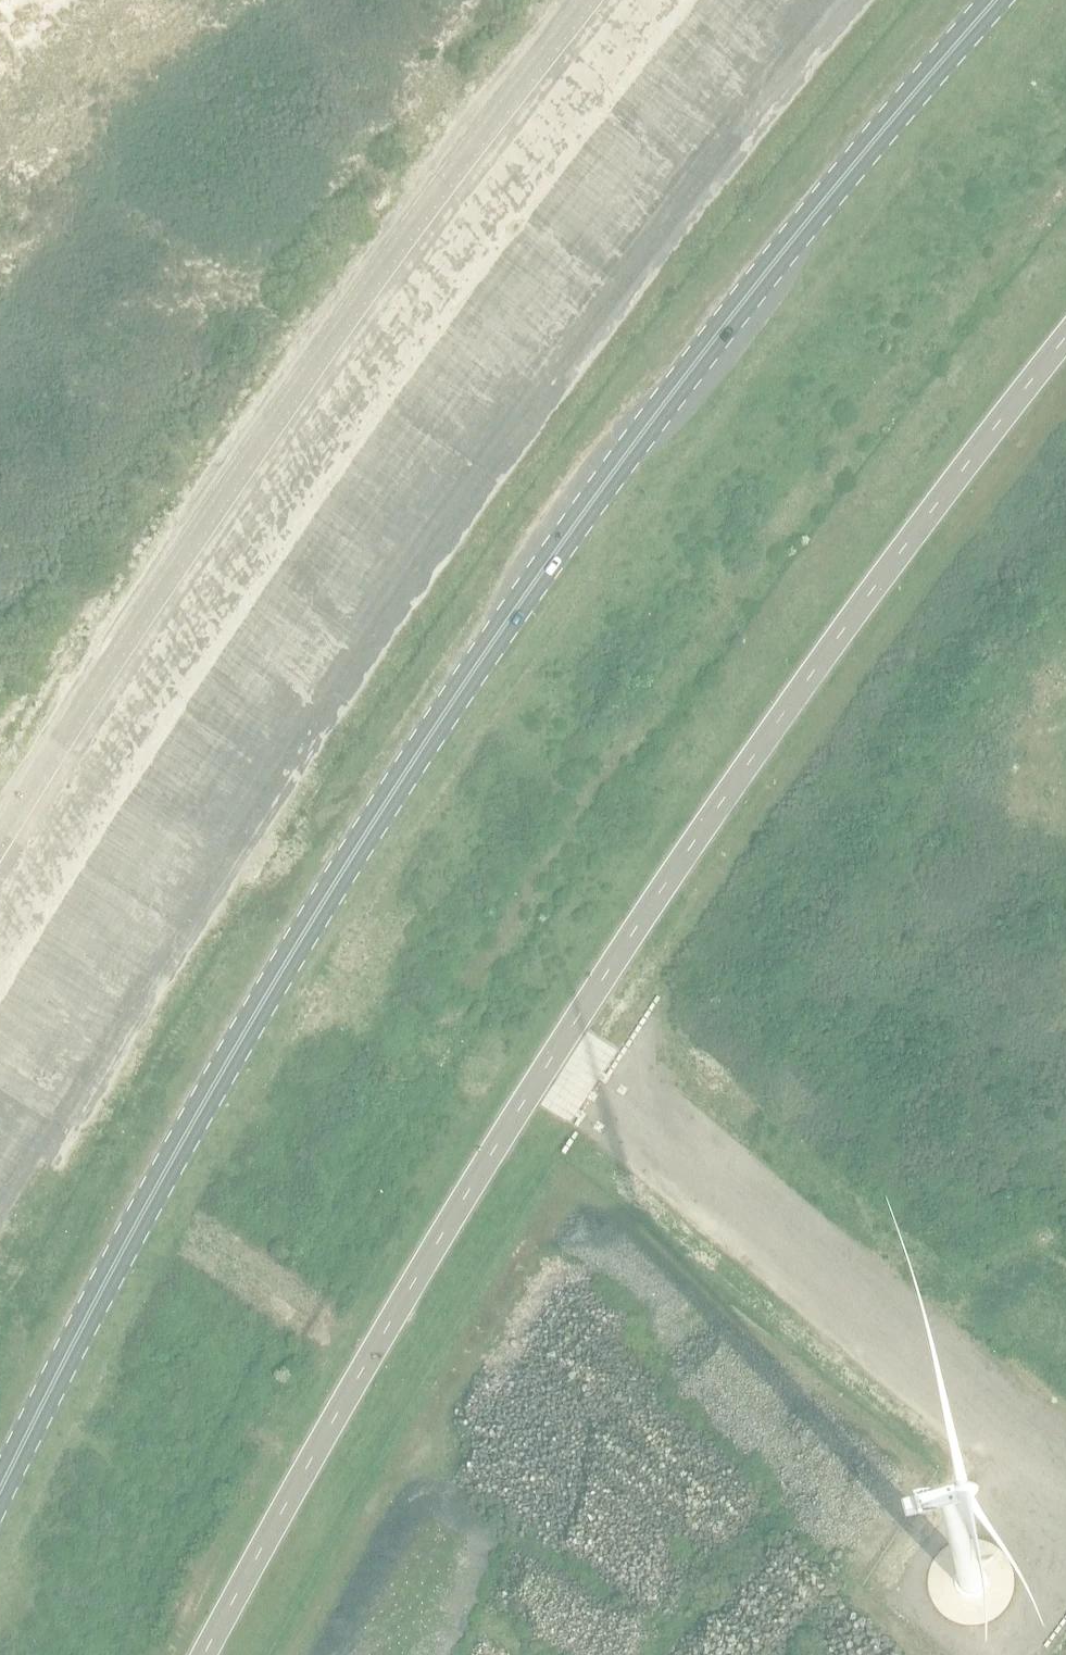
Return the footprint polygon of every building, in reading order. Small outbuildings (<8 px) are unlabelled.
[(959,1578),(958,1581),(959,1584),(960,1587),(962,1590),(964,1593),(968,1594),(971,1594),(975,1593),(978,1592),(980,1589),(982,1586),(982,1582),(982,1579),(981,1575),(978,1573),(975,1571),(971,1570),(968,1570),(965,1571),(963,1572),(960,1575),(959,1578)]
